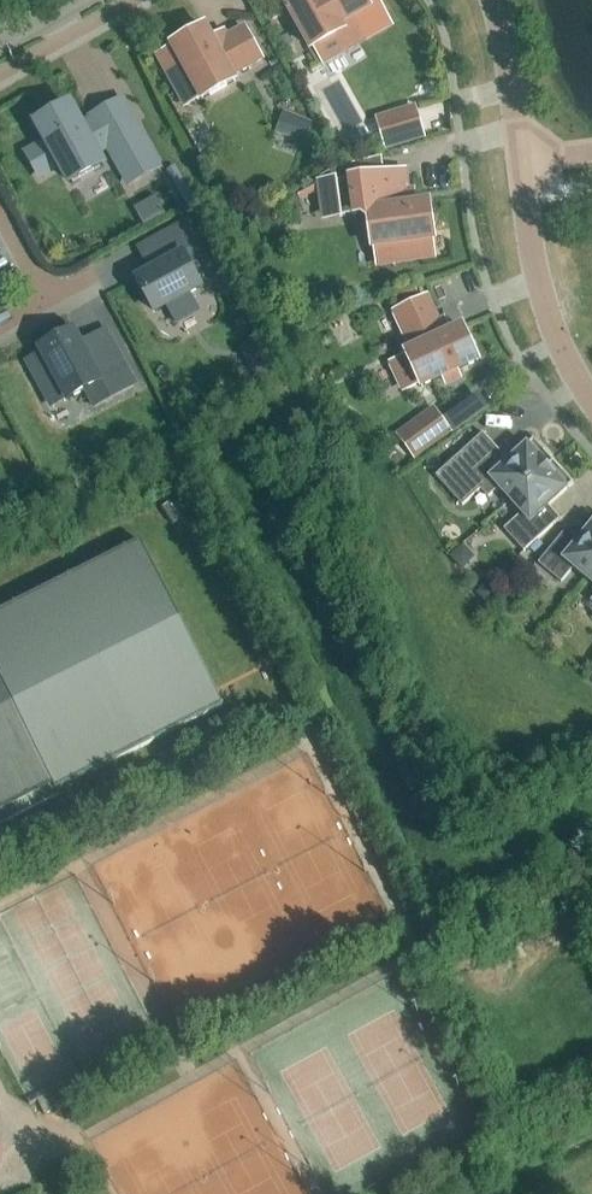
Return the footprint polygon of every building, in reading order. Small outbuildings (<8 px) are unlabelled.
[(356,15),(370,7),(366,0),(285,0),(312,49),(316,46),(325,61),(348,48),(340,33),(344,30),(341,24),(356,15)] [(206,27),(173,45),(181,60),(166,68),(179,92),(194,84),(203,99),(235,81),(232,75),(262,58),(245,28),(215,45),(206,27)] [(279,38),(284,47),(294,42),(288,33),(279,38)] [(37,147),(28,153),(29,155),(33,153),(43,171),(40,173),(41,176),(50,170),(50,169),(61,163),(72,183),(74,182),(73,181),(101,165),(102,166),(103,166),(96,152),(109,144),(131,183),(132,183),(132,182),(156,168),(157,169),(158,168),(133,123),(120,100),(118,101),(95,114),(93,115),(95,119),(82,127),(69,104),(68,105),(68,107),(40,122),(39,121),(38,122),(49,142),(38,148),(37,147)] [(389,149),(423,138),(414,108),(379,118),(389,149)] [(313,122),(284,111),(277,129),(306,140),(313,122)] [(340,214),(368,210),(373,247),(390,245),(393,262),(419,258),(417,241),(434,239),(429,202),(409,205),(405,171),(371,176),(335,180),(340,214)] [(138,279),(156,312),(201,287),(188,262),(202,254),(206,261),(207,260),(186,223),(161,237),(173,259),(138,279)] [(408,355),(392,362),(406,393),(422,386),(478,360),(462,326),(444,335),(427,297),(396,312),(413,349),(406,352),(407,353),(408,355)] [(41,348),(43,352),(28,361),(47,395),(62,387),(69,399),(85,390),(94,406),(135,383),(118,352),(93,366),(74,331),(41,348)] [(415,459),(453,432),(434,406),(396,433),(415,459)] [(511,500),(554,461),(534,439),(509,461),(483,432),(482,433),(483,433),(436,475),(463,505),(481,489),(488,497),(499,487),(511,500)] [(549,505),(574,483),(554,461),(511,500),(522,512),(504,529),(524,551),(560,519),(561,519),(549,505)] [(591,572),(591,525),(580,540),(566,528),(566,530),(538,563),(562,582),(574,567),(587,578),(591,572)] [(75,787),(73,785),(223,706),(140,540),(0,610),(0,825),(75,787)] [(464,549),(453,559),(463,569),(473,559),(464,549)] [(476,592),(488,604),(500,592),(489,580),(476,592)] [(360,825),(369,821),(362,808),(354,813),(360,825)]
